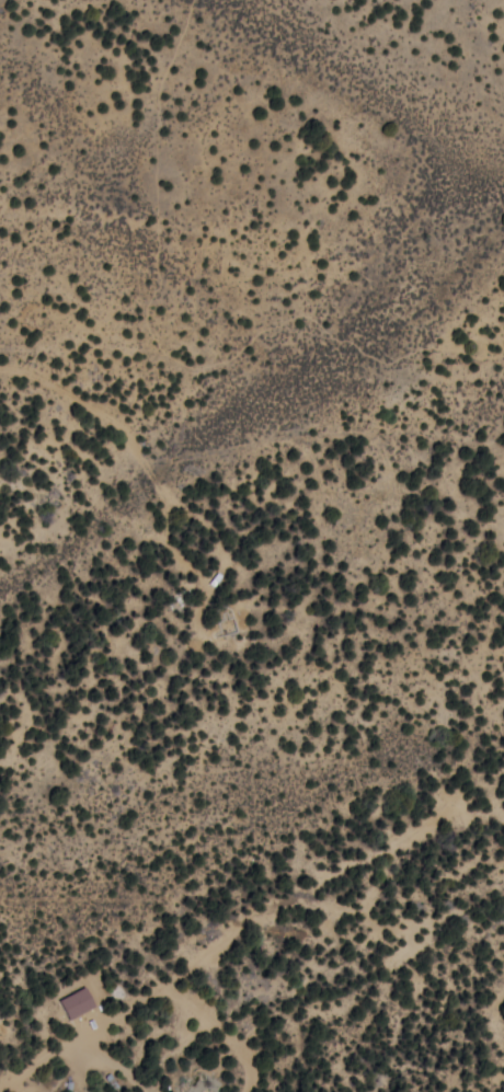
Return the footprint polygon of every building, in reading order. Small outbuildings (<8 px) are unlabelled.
[(70,1018),(97,1006),(87,986),(60,998),(70,1018)]
